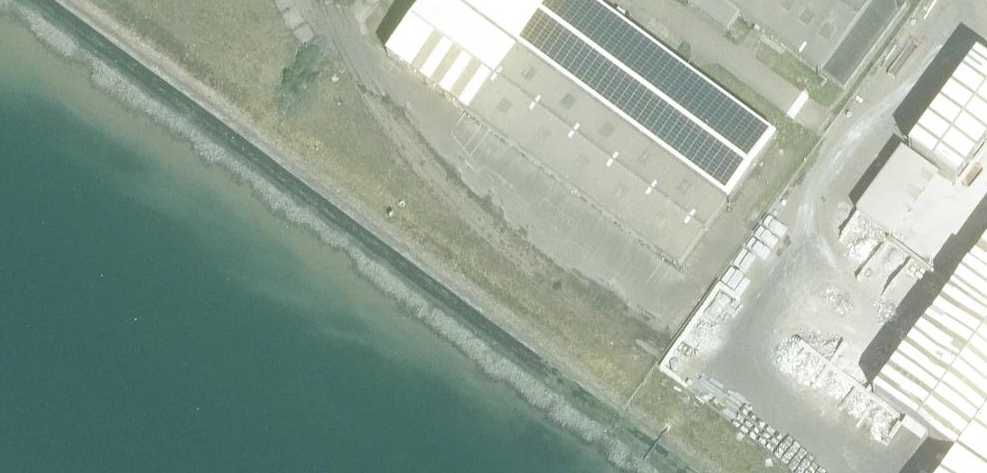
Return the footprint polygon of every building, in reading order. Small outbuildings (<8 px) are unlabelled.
[(776,137),(590,0),(426,0),(386,54),(679,269),(776,137)] [(821,76),(877,0),(717,0),(821,76)] [(977,56),(909,148),(958,184),(986,144),(986,64),(977,56)] [(881,221),(857,246),(870,259),(863,266),(879,281),(897,261),(908,271),(920,258),(881,221)] [(876,397),(956,456),(944,472),(986,472),(986,245),(876,397)]
